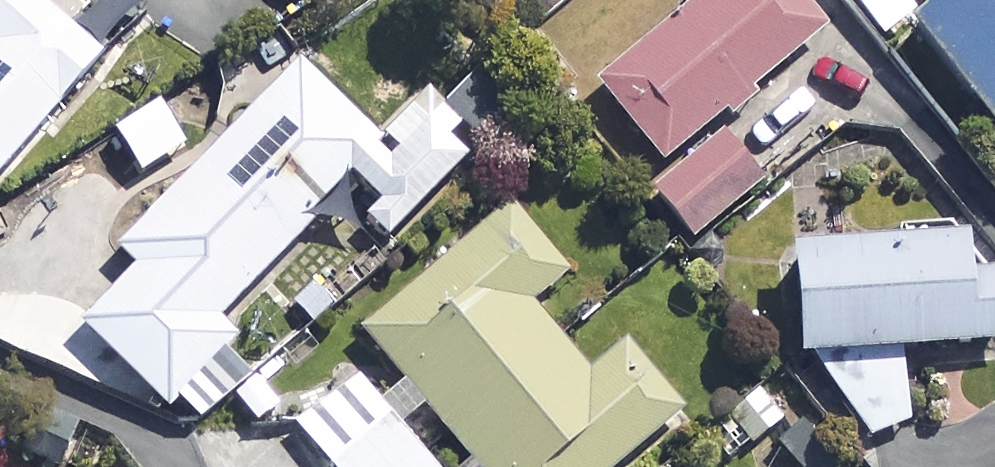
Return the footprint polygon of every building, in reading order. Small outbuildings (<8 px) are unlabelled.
[(33,0),(3,0),(0,3),(0,186),(107,67),(33,0)] [(794,0),(708,0),(601,93),(667,169),(823,33),(794,0)] [(918,43),(994,136),(994,0),(970,0),(918,43)] [(487,154),(442,109),(432,119),(421,108),(383,147),(300,65),(116,253),(139,276),(87,330),(173,415),(242,344),(226,328),(320,233),(313,226),(353,186),(373,205),(359,219),(392,251),(487,154)] [(762,191),(728,146),(659,199),(693,244),(762,191)] [(516,210),(366,335),(477,466),(624,466),(683,418),(628,352),(592,383),(532,311),(572,278),(516,210)] [(824,386),(868,443),(904,441),(903,431),(913,430),(908,362),(994,355),(994,272),(984,273),(982,248),(929,252),(927,233),(897,235),(898,254),(797,261),(806,369),(823,368),(824,386)] [(358,380),(299,430),(329,466),(431,466),(358,380)]
